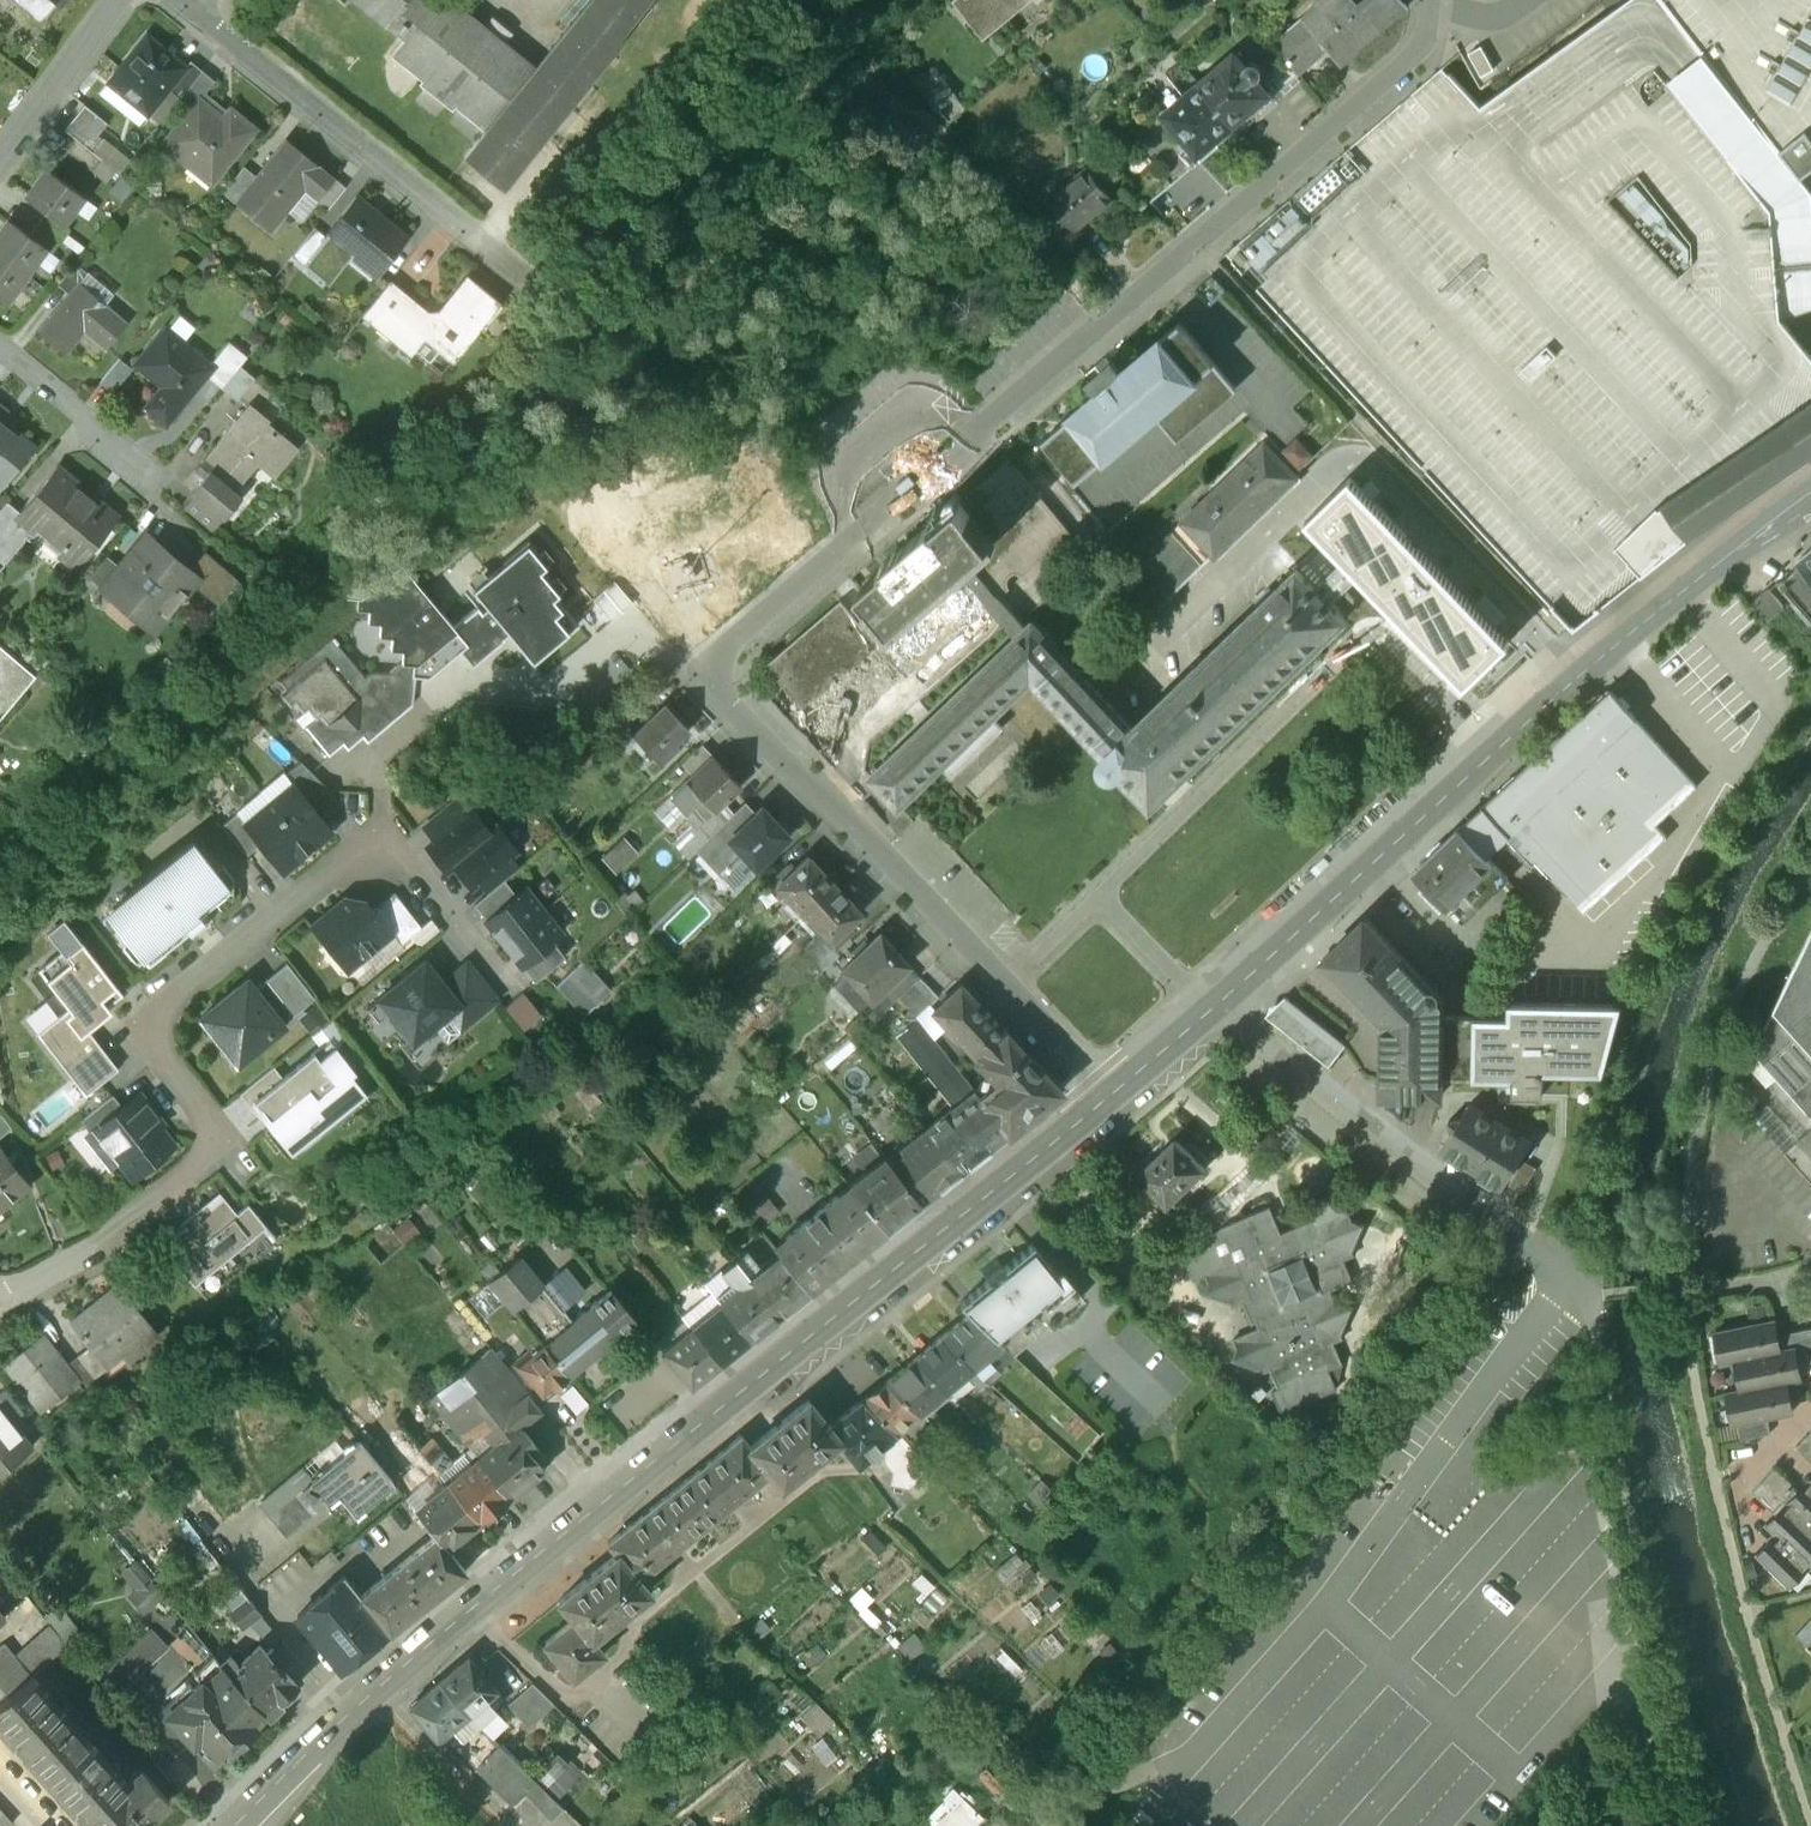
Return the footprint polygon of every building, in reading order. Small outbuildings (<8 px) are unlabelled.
[(38,17),(52,0),(17,0),(38,17)] [(402,0),(356,0),(384,23),(402,0)] [(384,23),(396,31),(383,47),(486,130),(511,98),(535,67),(451,0),(402,0),(384,23)] [(464,157),(502,187),(650,0),(589,0),(511,98),(486,130),(464,157)] [(991,24),(1019,0),(970,0),(991,24)] [(1480,108),(1449,75),(1447,76),(1440,68),(1225,254),(1232,262),(1231,263),(1242,275),(1252,265),(1266,281),(1256,291),(1552,603),(1574,627),(1601,606),(1601,605),(1641,573),(1642,573),(1688,536),(1698,529),(1698,530),(1793,466),(1793,465),(1808,454),(1809,456),(1810,455),(1810,356),(1780,318),(1768,208),(1666,81),(1677,73),(1692,61),(1702,53),(1661,0),(1629,0),(1480,108)] [(1312,30),(1329,49),(1341,64),(1407,7),(1401,0),(1365,0),(1358,6),(1353,0),(1346,0),(1335,10),(1313,28),(1312,30)] [(1335,10),(1346,0),(1326,0),(1335,10)] [(1702,53),(1732,90),(1750,76),(1807,29),(1784,0),(1661,0),(1702,53)] [(1807,29),(1810,25),(1810,0),(1784,0),(1807,29)] [(1310,25),(1279,52),(1299,75),(1329,49),(1312,30),(1313,28),(1310,25)] [(1732,90),(1780,148),(1805,178),(1810,173),(1810,25),(1807,29),(1750,76),(1732,90)] [(185,68),(146,36),(108,84),(147,115),(168,90),(185,68)] [(1494,78),(1471,36),(1458,43),(1459,48),(1481,87),(1494,78)] [(1234,53),(1199,83),(1237,127),(1272,97),(1268,92),(1267,92),(1256,78),(1259,76),(1260,73),(1261,70),(1260,67),(1258,64),(1255,63),(1252,62),(1249,63),(1246,66),(1234,53)] [(1780,318),(1794,312),(1810,304),(1810,185),(1805,178),(1780,148),(1732,90),(1702,53),(1692,61),(1677,73),(1666,81),(1768,208),(1780,318)] [(185,68),(168,90),(179,99),(181,96),(201,71),(190,61),(185,68)] [(935,67),(918,80),(933,100),(950,86),(935,67)] [(201,71),(181,96),(192,105),(198,98),(199,99),(214,81),(201,71)] [(1199,83),(1163,113),(1196,152),(1201,158),(1237,127),(1199,83)] [(199,99),(198,98),(192,105),(161,145),(187,166),(195,157),(217,175),(254,129),(230,109),(222,118),(199,99)] [(83,106),(63,130),(75,140),(91,153),(102,140),(96,136),(106,124),(83,106)] [(75,140),(66,151),(92,173),(101,161),(91,153),(75,140)] [(316,166),(284,140),(255,176),(233,203),(268,230),(303,187),(317,199),(334,178),(317,164),(316,166)] [(1125,165),(1136,179),(1153,166),(1142,152),(1125,165)] [(243,166),(221,193),(233,203),(255,176),(243,166)] [(1089,167),(1052,199),(1076,227),(1113,195),(1089,167)] [(81,196),(46,171),(25,199),(45,213),(60,224),(81,196)] [(317,199),(316,200),(327,209),(345,187),(334,178),(317,199)] [(377,216),(355,198),(325,236),(343,250),(347,245),(378,270),(406,236),(379,214),(377,216)] [(60,224),(45,213),(28,236),(43,248),(51,253),(68,230),(60,224)] [(0,234),(0,299),(4,302),(43,248),(28,236),(9,223),(0,234)] [(322,241),(309,231),(290,255),(302,265),(322,241)] [(73,263),(55,285),(67,294),(77,282),(78,283),(86,273),(73,263)] [(399,290),(374,321),(408,348),(422,332),(452,355),(496,300),(465,275),(436,311),(426,312),(399,290)] [(388,281),(363,312),(374,321),(399,290),(388,281)] [(78,283),(77,282),(67,294),(36,332),(64,355),(83,332),(104,349),(126,323),(78,283)] [(1180,322),(1122,371),(1113,361),(1091,379),(1100,390),(1043,439),(1077,480),(1155,414),(1215,362),(1180,322)] [(212,366),(164,327),(139,359),(166,381),(144,408),(165,425),(205,375),(212,366)] [(205,375),(221,387),(238,365),(247,354),(231,342),(212,366),(205,375)] [(119,360),(99,384),(111,394),(131,370),(119,360)] [(1215,362),(1155,414),(1177,440),(1237,388),(1215,362)] [(238,365),(221,387),(235,399),(253,377),(238,365)] [(248,403),(202,459),(213,468),(210,472),(233,491),(262,454),(279,467),(296,446),(266,421),(268,419),(248,403)] [(3,485),(17,467),(16,466),(31,448),(32,449),(33,448),(9,428),(6,432),(0,427),(0,482),(3,485)] [(1312,457),(1295,439),(1282,451),(1300,471),(1311,461),(1310,460),(1309,460),(1312,457)] [(1264,443),(1182,522),(1213,555),(1215,557),(1297,478),(1264,443)] [(1073,533),(1007,457),(931,523),(933,525),(959,502),(970,515),(968,516),(989,541),(966,560),(996,594),(999,597),(1009,588),(1008,586),(1007,582),(1008,579),(1010,576),(1013,574),(1017,573),(1020,574),(1023,576),(1073,533)] [(19,512),(14,518),(22,525),(33,534),(38,528),(80,562),(117,516),(56,467),(19,512)] [(233,491),(210,472),(195,491),(222,513),(237,494),(233,491)] [(1342,560),(1314,587),(1329,602),(1357,575),(1463,684),(1506,643),(1348,480),(1305,521),(1342,560)] [(222,513),(195,491),(183,505),(210,527),(222,513)] [(999,597),(996,594),(966,560),(989,541),(968,516),(970,515),(959,502),(933,525),(931,523),(882,565),(884,567),(858,589),(868,602),(870,601),(888,623),(891,625),(956,569),(986,603),(985,603),(988,606),(996,616),(1015,639),(1028,627),(1008,606),(999,597)] [(0,511),(0,551),(22,525),(14,518),(19,512),(7,503),(0,511)] [(1182,522),(1137,565),(1160,589),(1169,598),(1213,555),(1182,522)] [(133,552),(128,548),(116,563),(121,567),(106,585),(153,624),(192,576),(187,572),(144,538),(133,552)] [(508,637),(533,666),(570,634),(556,618),(564,611),(554,600),(559,596),(540,574),(547,568),(527,546),(472,593),(481,603),(486,598),(514,632),(508,637)] [(1797,562),(1799,566),(1810,579),(1810,549),(1797,562)] [(205,550),(187,572),(192,576),(217,597),(235,574),(205,550)] [(454,632),(387,552),(349,584),(347,599),(359,600),(358,612),(370,613),(369,626),(381,627),(380,639),(392,640),(391,652),(403,653),(402,664),(402,666),(414,666),(413,679),(427,680),(459,654),(466,662),(473,655),(454,632)] [(882,565),(766,665),(832,741),(906,677),(872,637),(888,623),(870,601),(868,602),(858,589),(884,567),(882,565)] [(1799,566),(1778,585),(1779,588),(1810,623),(1810,579),(1799,566)] [(1296,568),(1133,727),(1033,622),(1028,627),(1015,639),(869,780),(898,809),(941,768),(951,779),(1002,729),(992,719),(1031,681),(1102,755),(1100,759),(1099,764),(1100,768),(1103,772),(1106,774),(1111,776),(1115,775),(1119,773),(1151,806),(1344,617),(1329,602),(1314,587),(1296,568)] [(956,569),(891,625),(888,623),(872,637),(906,677),(988,606),(985,603),(986,603),(956,569)] [(444,591),(440,585),(434,590),(438,596),(444,591)] [(1160,589),(1133,615),(1143,626),(1171,600),(1169,598),(1160,589)] [(514,632),(486,598),(481,603),(472,610),(476,614),(495,637),(500,643),(508,637),(514,632)] [(495,637),(476,614),(454,632),(473,655),(495,637)] [(389,675),(371,674),(365,679),(333,640),(278,685),(285,694),(280,698),(290,710),(294,707),(303,717),(307,713),(314,721),(304,729),(328,759),(343,747),(347,752),(362,740),(367,745),(412,707),(414,692),(407,684),(396,670),(389,675)] [(34,673),(0,644),(0,714),(34,673)] [(414,666),(402,666),(402,664),(396,670),(407,684),(413,679),(414,666)] [(1610,690),(1496,795),(1481,809),(1506,837),(1532,865),(1535,861),(1583,914),(1667,837),(1656,825),(1698,787),(1636,719),(1610,690)] [(665,706),(633,736),(637,740),(632,744),(642,753),(646,749),(657,760),(656,760),(661,766),(679,749),(674,744),(688,731),(665,706)] [(702,745),(682,765),(692,776),(712,756),(702,745)] [(692,776),(672,795),(686,812),(701,798),(714,812),(724,803),(741,787),(712,756),(692,776)] [(326,789),(302,765),(286,778),(294,788),(295,787),(308,804),(326,789)] [(308,804),(295,787),(294,788),(247,826),(246,826),(261,844),(283,871),(331,832),(308,804)] [(734,815),(724,803),(714,812),(701,798),(686,812),(694,821),(710,837),(734,815)] [(426,829),(435,840),(466,816),(457,804),(426,829)] [(755,814),(745,804),(734,815),(710,837),(697,849),(718,870),(717,871),(720,874),(742,854),(754,867),(787,836),(761,808),(755,814)] [(1485,856),(1506,837),(1481,809),(1459,828),(1485,856)] [(435,840),(427,847),(444,868),(453,861),(489,833),(472,811),(466,816),(435,840)] [(247,826),(238,814),(223,827),(246,857),(261,844),(246,826),(247,826)] [(694,821),(672,841),(688,858),(697,849),(710,837),(694,821)] [(489,833),(453,861),(471,884),(479,878),(510,853),(515,849),(497,826),(489,833)] [(1459,828),(1414,871),(1427,884),(1419,891),(1440,913),(1448,906),(1492,863),(1485,856),(1459,828)] [(626,838),(606,857),(617,869),(638,850),(626,838)] [(224,882),(194,844),(108,913),(138,951),(150,953),(159,946),(163,951),(188,930),(192,935),(208,922),(201,912),(223,894),(224,882)] [(510,853),(479,878),(488,891),(504,879),(520,866),(510,853)] [(807,857),(793,871),(788,866),(771,881),(788,899),(783,904),(794,916),(795,914),(798,918),(799,918),(834,885),(807,857)] [(1492,863),(1448,906),(1463,921),(1507,879),(1492,863)] [(488,891),(474,903),(486,918),(516,894),(504,879),(488,891)] [(834,885),(799,918),(802,921),(801,922),(812,934),(816,929),(818,931),(834,948),(847,935),(850,932),(845,927),(860,913),(834,885)] [(486,918),(484,919),(502,941),(543,908),(525,886),(516,894),(486,918)] [(635,908),(622,891),(612,899),(626,916),(635,908)] [(421,925),(394,892),(371,909),(389,931),(391,930),(400,942),(421,925)] [(364,901),(344,898),(312,924),(346,966),(389,931),(371,909),(364,901)] [(543,908),(502,941),(519,964),(551,938),(561,931),(543,908)] [(1443,1000),(1364,919),(1322,960),(1381,1020),(1383,1027),(1384,1093),(1440,1094),(1440,1074),(1441,1074),(1443,1000)] [(1753,1048),(1810,1112),(1810,930),(1753,1048)] [(834,948),(818,931),(804,944),(824,966),(852,940),(847,935),(834,948)] [(907,964),(880,934),(870,943),(865,938),(850,953),(855,957),(841,970),(842,970),(868,999),(869,1000),(907,964)] [(782,935),(771,946),(777,952),(789,942),(782,935)] [(551,938),(521,962),(533,977),(564,953),(551,938)] [(81,1036),(88,1030),(112,1011),(107,1005),(122,993),(83,944),(68,956),(65,952),(39,972),(69,1009),(71,1012),(66,1017),(81,1036)] [(438,978),(422,959),(377,995),(390,1011),(399,1012),(404,1018),(400,1021),(415,1040),(434,1024),(430,1019),(450,1003),(457,998),(447,986),(440,977),(438,978)] [(580,959),(555,983),(582,1013),(608,988),(580,959)] [(687,973),(677,960),(670,967),(680,979),(687,973)] [(288,962),(255,988),(266,1002),(277,993),(291,1012),(314,995),(288,962)] [(907,964),(869,1000),(868,999),(861,1006),(874,1020),(899,996),(898,995),(918,976),(907,964)] [(472,965),(447,986),(457,998),(450,1003),(463,1020),(495,994),(472,965)] [(868,999),(842,970),(836,983),(858,1008),(860,1005),(861,1006),(868,999)] [(918,976),(898,995),(899,996),(907,1006),(928,987),(918,976)] [(247,978),(201,1014),(237,1059),(283,1023),(266,1002),(255,988),(247,978)] [(1004,1032),(960,984),(932,1011),(976,1058),(1004,1032)] [(928,987),(907,1006),(916,1018),(938,997),(928,987)] [(390,1011),(377,995),(366,1004),(376,1017),(385,1010),(390,1011)] [(1310,1015),(1285,996),(1266,1014),(1293,1036),(1310,1015)] [(1501,1017),(1467,1015),(1465,1075),(1508,1075),(1508,1095),(1543,1095),(1543,1073),(1598,1072),(1615,1004),(1501,1001),(1501,1017)] [(71,1012),(69,1009),(38,1034),(85,1092),(118,1066),(88,1030),(81,1036),(66,1017),(71,1012)] [(1310,1015),(1293,1036),(1329,1065),(1346,1044),(1310,1015)] [(1467,1015),(1443,1015),(1441,1074),(1465,1075),(1467,1015)] [(928,1125),(924,1128),(959,1171),(1007,1133),(977,1096),(972,1090),(973,1090),(917,1020),(897,1036),(953,1106),(928,1125)] [(859,1022),(848,1032),(858,1044),(863,1039),(863,1038),(869,1033),(859,1022)] [(1060,1090),(1005,1031),(1004,1032),(976,1058),(975,1059),(995,1081),(977,1096),(1007,1133),(1060,1091),(1060,1090)] [(329,1035),(283,1072),(254,1096),(263,1107),(270,1116),(268,1118),(289,1144),(361,1086),(347,1069),(353,1065),(329,1035)] [(802,1053),(788,1064),(796,1075),(810,1063),(802,1053)] [(258,1112),(263,1107),(254,1096),(283,1072),(273,1061),(239,1088),(258,1112)] [(788,1064),(771,1078),(779,1088),(796,1075),(788,1064)] [(600,1098),(583,1077),(573,1084),(591,1106),(600,1098)] [(154,1110),(138,1090),(122,1103),(92,1127),(85,1133),(98,1149),(105,1143),(116,1157),(118,1156),(133,1174),(172,1142),(157,1124),(159,1122),(151,1112),(154,1110)] [(112,1092),(82,1115),(92,1127),(122,1103),(112,1092)] [(552,1101),(541,1109),(549,1118),(559,1109),(552,1101)] [(1494,1119),(1469,1103),(1460,1117),(1449,1120),(1451,1132),(1443,1145),(1466,1160),(1464,1164),(1477,1172),(1480,1169),(1504,1184),(1530,1141),(1506,1126),(1508,1123),(1495,1116),(1494,1119)] [(928,1125),(916,1109),(912,1112),(924,1128),(928,1125)] [(0,1113),(0,1134),(10,1126),(0,1113)] [(924,1128),(894,1152),(898,1156),(889,1164),(919,1203),(959,1171),(924,1128)] [(1176,1138),(1139,1174),(1168,1204),(1205,1167),(1176,1138)] [(0,1147),(0,1205),(28,1182),(0,1147)] [(889,1164),(884,1158),(849,1185),(849,1186),(850,1186),(886,1229),(919,1203),(889,1164)] [(1537,1167),(1524,1160),(1509,1184),(1521,1192),(1537,1167)] [(779,1211),(750,1176),(728,1193),(758,1228),(779,1211)] [(816,1213),(852,1256),(886,1229),(850,1186),(849,1186),(816,1213)] [(1339,1188),(1306,1202),(1313,1219),(1316,1217),(1319,1222),(1349,1210),(1339,1188)] [(206,1199),(194,1209),(230,1252),(265,1223),(247,1201),(236,1210),(222,1193),(210,1203),(206,1199)] [(1295,1232),(1283,1237),(1270,1206),(1210,1232),(1214,1242),(1223,1264),(1205,1272),(1206,1274),(1208,1281),(1204,1292),(1231,1302),(1233,1306),(1243,1302),(1252,1323),(1257,1320),(1260,1327),(1233,1338),(1237,1347),(1233,1358),(1259,1368),(1261,1373),(1270,1368),(1279,1387),(1279,1389),(1280,1389),(1302,1379),(1301,1376),(1318,1369),(1319,1372),(1328,1368),(1343,1362),(1333,1341),(1343,1337),(1341,1333),(1352,1306),(1341,1302),(1337,1293),(1332,1295),(1330,1289),(1353,1279),(1344,1258),(1354,1254),(1353,1250),(1363,1223),(1352,1219),(1349,1210),(1319,1222),(1316,1217),(1313,1219),(1311,1220),(1293,1227),(1295,1232)] [(193,1282),(230,1252),(194,1209),(181,1219),(185,1224),(173,1235),(186,1250),(175,1260),(193,1282)] [(399,1213),(387,1221),(392,1228),(404,1219),(399,1213)] [(852,1256),(816,1213),(810,1218),(805,1221),(842,1264),(846,1261),(852,1256)] [(842,1264),(805,1221),(773,1247),(779,1253),(810,1290),(842,1264)] [(1214,1242),(1183,1255),(1194,1279),(1206,1274),(1205,1272),(1223,1264),(1214,1242)] [(1031,1243),(1003,1266),(1006,1270),(990,1283),(987,1279),(959,1302),(969,1313),(1000,1342),(1011,1354),(1012,1354),(1082,1297),(1063,1274),(1060,1278),(1031,1243)] [(779,1253),(761,1268),(746,1250),(735,1259),(749,1277),(779,1314),(810,1290),(779,1253)] [(542,1285),(519,1257),(489,1281),(507,1300),(513,1309),(514,1309),(541,1286),(542,1285)] [(995,1257),(979,1270),(987,1279),(990,1283),(1006,1270),(1003,1266),(995,1257)] [(779,1314),(749,1277),(735,1259),(721,1271),(731,1283),(715,1296),(721,1303),(750,1338),(779,1314)] [(133,1300),(117,1281),(70,1320),(80,1332),(79,1334),(88,1344),(105,1366),(153,1328),(131,1302),(133,1300)] [(562,1311),(541,1286),(514,1309),(513,1309),(567,1375),(635,1319),(610,1288),(589,1306),(590,1307),(572,1322),(563,1310),(562,1311)] [(530,1349),(515,1361),(529,1377),(527,1379),(541,1396),(567,1375),(513,1309),(507,1300),(485,1317),(502,1338),(514,1329),(530,1349)] [(721,1303),(690,1327),(720,1363),(730,1354),(750,1338),(721,1303)] [(261,1307),(253,1312),(260,1321),(268,1315),(261,1307)] [(1000,1342),(969,1313),(940,1336),(972,1366),(1000,1342)] [(1771,1321),(1721,1330),(1727,1361),(1741,1358),(1777,1351),(1771,1321)] [(720,1363),(690,1327),(662,1351),(691,1386),(710,1370),(720,1363)] [(1784,1333),(1787,1349),(1791,1348),(1802,1346),(1810,1344),(1810,1328),(1784,1333)] [(42,1333),(4,1363),(40,1408),(64,1389),(69,1395),(83,1384),(65,1362),(42,1333)] [(972,1366),(940,1336),(913,1359),(944,1388),(963,1373),(972,1366)] [(1000,1342),(972,1366),(989,1382),(1001,1372),(996,1366),(1004,1359),(1004,1360),(1011,1354),(1000,1342)] [(88,1344),(77,1353),(94,1375),(105,1366),(88,1344)] [(1802,1346),(1805,1362),(1810,1361),(1810,1344),(1802,1346)] [(491,1347),(429,1401),(453,1429),(453,1430),(465,1444),(485,1429),(497,1443),(520,1425),(541,1408),(491,1347)] [(1777,1351),(1741,1358),(1747,1388),(1783,1381),(1797,1378),(1791,1348),(1787,1349),(1777,1351)] [(94,1375),(77,1353),(65,1362),(83,1384),(94,1375)] [(944,1388),(913,1359),(885,1381),(916,1410),(916,1411),(917,1410),(927,1402),(932,1407),(949,1393),(944,1388)] [(989,1382),(972,1366),(963,1373),(974,1385),(979,1390),(989,1382)] [(1318,1369),(1301,1376),(1302,1379),(1280,1389),(1279,1389),(1279,1387),(1272,1390),(1282,1412),(1337,1388),(1328,1368),(1319,1372),(1318,1369)] [(974,1385),(963,1373),(944,1388),(949,1393),(956,1400),(974,1385)] [(916,1410),(885,1381),(861,1400),(895,1433),(916,1410)] [(1747,1388),(1733,1391),(1739,1421),(1766,1416),(1789,1411),(1783,1381),(1747,1388)] [(587,1403),(572,1385),(561,1395),(575,1413),(587,1403)] [(5,1387),(0,1390),(0,1403),(12,1418),(23,1410),(5,1387)] [(749,1446),(740,1434),(606,1543),(615,1554),(558,1600),(573,1619),(542,1644),(572,1680),(604,1655),(591,1639),(649,1592),(638,1578),(769,1473),(780,1487),(838,1440),(839,1440),(828,1426),(829,1425),(808,1400),(809,1400),(808,1399),(749,1446)] [(895,1433),(861,1400),(829,1425),(828,1426),(839,1440),(838,1440),(857,1464),(883,1443),(893,1455),(907,1444),(895,1433)] [(950,1425),(931,1407),(932,1407),(927,1402),(917,1410),(931,1424),(941,1433),(950,1425)] [(33,1444),(12,1418),(0,1403),(0,1471),(33,1444)] [(916,1410),(895,1433),(907,1444),(912,1449),(922,1439),(919,1436),(931,1424),(917,1410),(916,1411),(916,1410)] [(1085,1425),(1076,1416),(1065,1428),(1074,1436),(1085,1425)] [(1766,1416),(1739,1421),(1742,1437),(1769,1432),(1766,1416)] [(520,1425),(497,1443),(485,1429),(465,1444),(477,1458),(509,1496),(510,1497),(511,1495),(513,1498),(526,1488),(524,1485),(544,1469),(539,1463),(546,1457),(520,1425)] [(1807,1434),(1795,1446),(1810,1461),(1810,1438),(1807,1434)] [(442,1453),(430,1438),(418,1448),(430,1463),(442,1453)] [(359,1441),(316,1477),(313,1474),(311,1477),(313,1480),(302,1489),(317,1509),(329,1500),(334,1506),(343,1498),(355,1513),(392,1481),(359,1441)] [(912,1449),(907,1444),(893,1455),(886,1461),(895,1472),(892,1485),(908,1488),(932,1468),(912,1449)] [(418,1448),(406,1458),(419,1472),(430,1463),(418,1448)] [(509,1496),(477,1458),(447,1484),(478,1522),(509,1496)] [(447,1484),(430,1463),(419,1472),(436,1494),(447,1484)] [(1796,1488),(1775,1467),(1764,1479),(1785,1500),(1796,1488)] [(1808,1478),(1806,1480),(1809,1483),(1790,1503),(1787,1500),(1786,1501),(1810,1525),(1810,1482),(1808,1478)] [(1764,1479),(1752,1491),(1773,1511),(1785,1500),(1764,1479)] [(436,1494),(416,1511),(435,1535),(447,1549),(466,1533),(468,1535),(480,1525),(478,1523),(479,1522),(478,1522),(447,1484),(436,1494)] [(1038,1485),(1026,1500),(1032,1505),(1045,1490),(1038,1485)] [(302,1489),(276,1511),(275,1523),(274,1524),(285,1536),(317,1509),(302,1489)] [(1786,1501),(1785,1502),(1788,1505),(1769,1525),(1766,1521),(1765,1522),(1810,1567),(1810,1566),(1810,1565),(1808,1562),(1810,1560),(1810,1525),(1786,1501)] [(1810,1567),(1765,1522),(1764,1523),(1778,1537),(1760,1555),(1757,1552),(1755,1553),(1790,1588),(1792,1586),(1789,1583),(1806,1565),(1809,1568),(1810,1567)] [(435,1535),(360,1595),(388,1630),(390,1631),(465,1571),(447,1549),(435,1535)] [(144,1612),(164,1596),(136,1562),(124,1572),(136,1587),(129,1593),(144,1612)] [(344,1576),(296,1616),(341,1669),(349,1663),(345,1658),(354,1651),(358,1655),(371,1644),(367,1640),(377,1633),(380,1637),(388,1630),(360,1595),(344,1576)] [(263,1616),(247,1597),(228,1613),(241,1629),(248,1623),(250,1626),(263,1616)] [(49,1625),(64,1644),(80,1631),(61,1608),(45,1621),(49,1625)] [(1796,1633),(1807,1644),(1810,1640),(1810,1617),(1796,1633)] [(49,1625),(13,1657),(30,1678),(65,1646),(64,1644),(49,1625)] [(4,1645),(0,1647),(0,1686),(9,1697),(30,1678),(13,1657),(4,1645)] [(259,1646),(243,1662),(244,1663),(238,1669),(235,1666),(237,1664),(229,1655),(219,1664),(222,1667),(262,1710),(261,1710),(268,1718),(283,1704),(279,1700),(296,1685),(281,1669),(286,1664),(271,1648),(266,1653),(259,1646)] [(212,1656),(193,1674),(200,1681),(202,1680),(205,1684),(222,1667),(219,1664),(212,1656)] [(467,1657),(438,1682),(476,1727),(478,1725),(494,1711),(484,1699),(495,1689),(467,1657)] [(222,1667),(205,1684),(202,1680),(200,1681),(193,1689),(189,1684),(175,1697),(176,1698),(162,1710),(166,1714),(165,1715),(200,1752),(208,1745),(215,1753),(226,1743),(233,1750),(246,1738),(244,1736),(255,1726),(250,1720),(261,1710),(262,1710),(222,1667)] [(30,1678),(9,1697),(0,1705),(0,1726),(16,1743),(15,1744),(24,1754),(25,1753),(50,1781),(49,1781),(50,1783),(51,1782),(76,1809),(75,1810),(84,1821),(85,1820),(91,1825),(138,1825),(168,1800),(141,1770),(125,1784),(30,1678)] [(438,1682),(409,1707),(437,1740),(441,1736),(452,1747),(461,1739),(462,1739),(476,1727),(438,1682)] [(552,1704),(531,1684),(508,1705),(526,1727),(552,1704)] [(817,1701),(807,1713),(823,1727),(833,1715),(817,1701)] [(534,1780),(478,1725),(476,1727),(462,1739),(461,1739),(452,1747),(512,1806),(525,1794),(536,1783),(534,1780)] [(557,1757),(534,1780),(536,1783),(555,1802),(574,1783),(580,1789),(582,1787),(603,1807),(624,1786),(603,1766),(588,1781),(571,1764),(568,1767),(557,1757)] [(926,1822),(930,1825),(981,1825),(988,1819),(957,1789),(926,1822)] [(0,1807),(0,1825),(8,1825),(13,1821),(0,1807)]
